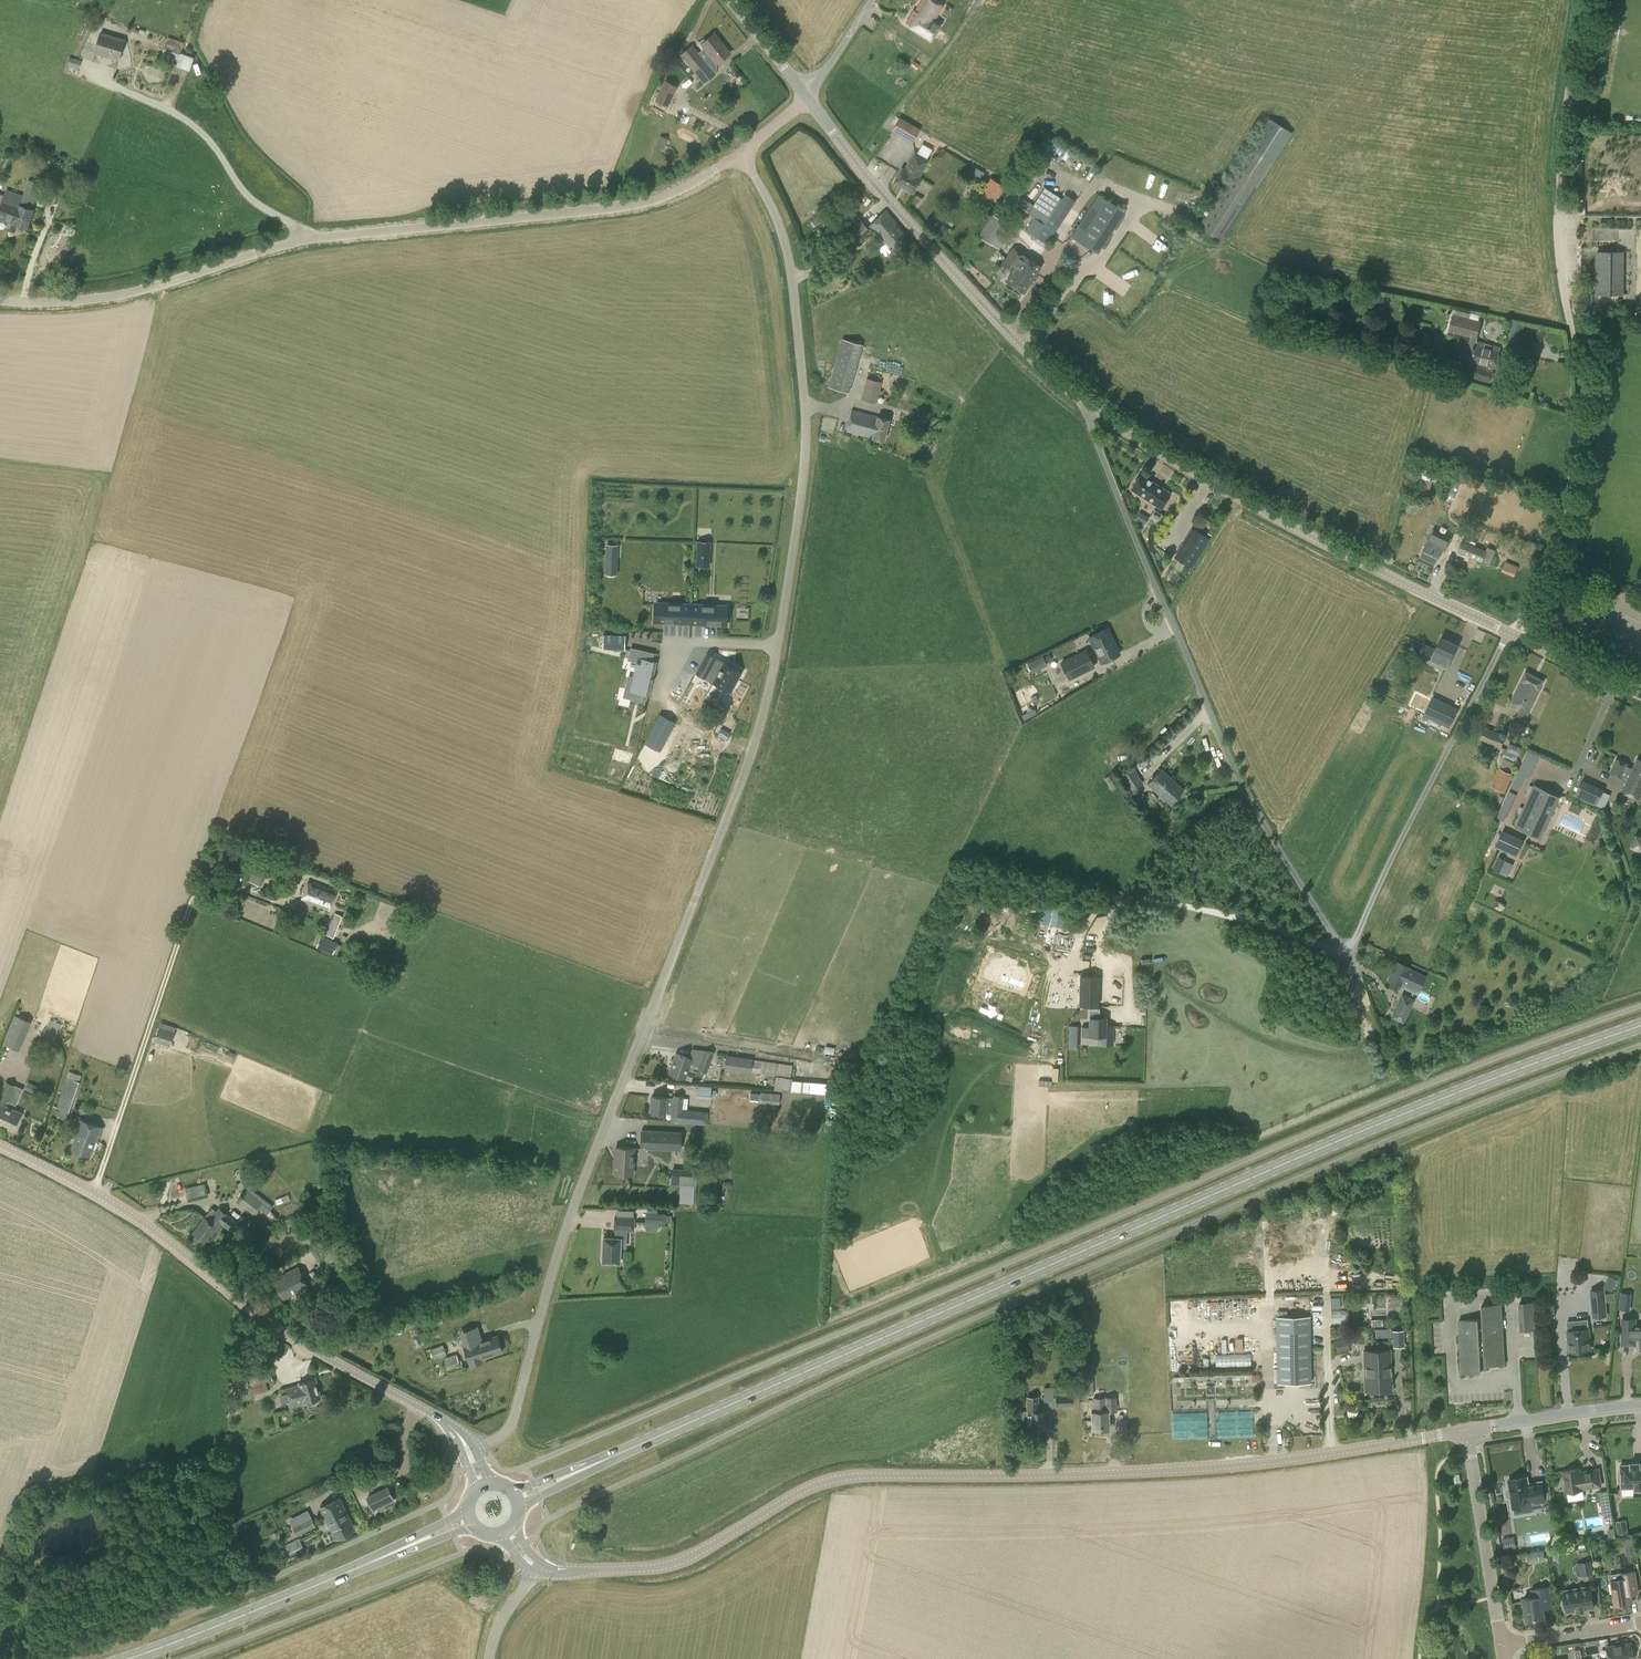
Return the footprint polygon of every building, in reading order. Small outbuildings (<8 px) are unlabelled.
[(933,22),(943,5),(935,0),(922,0),(915,11),(914,10),(906,22),(931,38),(939,26),(933,22)] [(100,33),(95,52),(119,59),(124,40),(100,33)] [(680,54),(691,68),(722,43),(722,42),(721,43),(713,33),(700,43),(705,48),(699,53),(692,44),(680,54)] [(161,56),(177,60),(176,65),(189,70),(194,57),(181,53),(184,42),(168,37),(161,56)] [(730,53),(722,43),(691,68),(704,83),(716,74),(710,67),(717,63),(717,64),(730,53)] [(667,106),(677,87),(665,81),(655,100),(667,106)] [(901,119),(894,130),(913,142),(920,130),(901,119)] [(1268,119),(1198,227),(1221,242),(1291,134),(1268,119)] [(656,146),(663,150),(668,138),(660,135),(656,146)] [(1002,222),(1052,147),(1041,140),(978,235),(991,244),(1005,224),(1002,222)] [(905,170),(903,168),(895,182),(914,193),(922,179),(919,178),(929,160),(916,152),(905,170)] [(984,173),(974,167),(971,174),(980,180),(984,173)] [(1002,185),(990,177),(979,194),(991,202),(1002,185)] [(28,179),(23,195),(22,195),(12,223),(13,223),(12,224),(27,228),(33,209),(32,209),(40,183),(28,179)] [(1043,223),(1060,196),(1045,187),(1028,213),(1034,218),(1026,229),(1048,243),(1075,201),(1064,194),(1044,224),(1043,223)] [(12,223),(22,195),(6,190),(0,208),(0,219),(12,223)] [(1071,237),(1098,253),(1125,210),(1099,194),(1071,237)] [(886,211),(869,225),(879,237),(880,236),(889,247),(905,233),(886,211)] [(845,234),(854,244),(869,231),(860,221),(845,234)] [(1604,230),(1605,239),(1623,239),(1622,230),(1604,230)] [(1013,249),(1002,265),(1012,272),(1006,281),(1024,292),(1040,267),(1013,249)] [(1596,294),(1623,295),(1623,285),(1624,252),(1596,252),(1596,285),(1596,294)] [(972,266),(968,261),(963,266),(967,271),(972,266)] [(1119,312),(1127,311),(1126,303),(1118,304),(1119,312)] [(1448,331),(1477,338),(1481,321),(1452,314),(1448,331)] [(1518,322),(1512,321),(1507,339),(1514,341),(1518,322)] [(863,344),(842,338),(828,386),(849,392),(863,344)] [(1494,370),(1492,369),(1493,366),(1494,366),(1498,350),(1484,347),(1485,344),(1476,341),(1476,344),(1474,344),(1470,360),(1488,365),(1487,368),(1477,366),(1474,378),(1491,382),(1494,370)] [(882,382),(866,378),(860,399),(876,403),(882,382)] [(883,441),(889,420),(878,417),(852,410),(846,431),(872,438),(883,441)] [(1447,490),(1455,493),(1461,477),(1453,473),(1447,490)] [(1140,474),(1131,488),(1160,507),(1170,493),(1151,481),(1151,480),(1148,478),(1147,479),(1140,474)] [(1141,511),(1135,518),(1144,525),(1150,517),(1141,511)] [(1450,538),(1454,531),(1442,526),(1439,533),(1450,538)] [(1191,567),(1209,538),(1192,528),(1175,557),(1191,567)] [(1436,562),(1442,549),(1445,550),(1450,539),(1433,531),(1421,555),(1436,562)] [(711,541),(698,541),(697,557),(711,557),(711,541)] [(1458,551),(1482,562),(1482,561),(1489,565),(1495,550),(1487,547),(1486,550),(1462,541),(1458,551)] [(619,550),(607,550),(606,573),(617,574),(619,550)] [(1514,576),(1518,567),(1506,562),(1502,571),(1514,576)] [(655,602),(655,604),(654,622),(690,624),(691,606),(691,604),(682,603),(666,603),(655,602)] [(691,604),(691,606),(690,624),(726,625),(726,607),(726,605),(717,605),(700,604),(691,604)] [(1089,636),(1101,662),(1119,653),(1106,628),(1089,636)] [(625,635),(603,634),(603,648),(625,649),(625,635)] [(1457,645),(1441,637),(1435,649),(1423,644),(1419,653),(1447,666),(1451,657),(1457,645)] [(626,689),(629,690),(627,697),(640,700),(642,692),(648,694),(655,662),(651,661),(652,654),(631,649),(629,659),(637,661),(633,678),(629,677),(626,689)] [(1060,662),(1069,680),(1095,667),(1086,649),(1060,662)] [(742,671),(724,661),(724,662),(707,653),(695,673),(705,678),(713,682),(712,683),(730,693),(742,671)] [(1027,663),(1032,672),(1048,664),(1043,655),(1027,663)] [(1543,680),(1526,672),(1522,679),(1521,679),(1510,701),(1522,706),(1514,721),(1523,725),(1541,689),(1539,688),(1543,680)] [(1458,708),(1432,696),(1423,714),(1449,727),(1458,708)] [(1037,713),(1034,708),(1021,715),(1024,719),(1037,713)] [(660,751),(675,722),(660,714),(644,743),(660,751)] [(1479,753),(1496,760),(1501,747),(1501,748),(1506,735),(1481,725),(1476,738),(1481,740),(1479,743),(1482,744),(1479,753)] [(730,732),(722,728),(718,735),(726,740),(730,732)] [(1510,743),(1507,750),(1520,756),(1523,749),(1510,743)] [(1516,764),(1506,759),(1502,768),(1511,773),(1516,764)] [(1640,791),(1640,761),(1637,759),(1633,768),(1627,766),(1628,764),(1617,759),(1611,772),(1622,777),(1622,776),(1629,778),(1626,784),(1640,791)] [(1130,790),(1143,782),(1133,768),(1121,775),(1130,790)] [(1161,768),(1147,783),(1169,804),(1183,790),(1161,768)] [(1512,773),(1499,768),(1491,786),(1505,791),(1512,773)] [(1575,796),(1596,805),(1603,791),(1582,781),(1575,796)] [(1547,820),(1549,818),(1550,815),(1551,813),(1552,810),(1552,807),(1553,804),(1554,802),(1556,799),(1558,797),(1559,796),(1534,784),(1527,799),(1530,800),(1527,807),(1524,806),(1518,819),(1530,825),(1533,824),(1537,824),(1539,824),(1542,823),(1544,822),(1547,820)] [(1147,810),(1158,798),(1153,793),(1141,803),(1147,810)] [(1582,809),(1571,804),(1568,811),(1578,816),(1582,809)] [(1502,806),(1498,816),(1504,818),(1508,809),(1502,806)] [(1495,846),(1516,856),(1523,841),(1502,832),(1495,846)] [(1637,836),(1632,846),(1640,850),(1640,838),(1637,836)] [(270,864),(257,859),(249,881),(262,885),(270,864)] [(328,886),(328,888),(324,887),(325,885),(309,879),(302,900),(328,910),(335,889),(328,886)] [(1038,923),(1063,925),(1065,903),(1040,901),(1038,923)] [(326,935),(334,938),(342,916),(335,913),(326,935)] [(337,943),(321,936),(317,946),(333,953),(337,943)] [(1366,944),(1361,949),(1364,952),(1370,947),(1366,944)] [(1022,990),(1026,980),(1021,979),(1025,969),(1015,966),(1017,961),(1006,957),(1004,962),(995,959),(991,968),(987,966),(984,977),(988,978),(986,984),(974,979),(965,1005),(978,1009),(984,991),(1012,1000),(1005,1019),(1018,1024),(1027,998),(1015,994),(1017,989),(1022,990)] [(1401,964),(1399,969),(1394,967),(1389,979),(1400,984),(1401,981),(1418,989),(1424,976),(1407,968),(1408,967),(1401,964)] [(1072,1004),(1072,1006),(1099,1007),(1099,1006),(1100,976),(1062,975),(1061,1003),(1072,1004)] [(1403,1022),(1410,1007),(1399,1002),(1392,1017),(1403,1022)] [(1090,1008),(1090,1018),(1089,1027),(1082,1027),(1082,1035),(1102,1035),(1102,1044),(1112,1044),(1113,1025),(1105,1025),(1106,1019),(1099,1019),(1100,1008),(1090,1008)] [(3,1044),(19,1050),(31,1022),(15,1015),(3,1044)] [(48,1025),(47,1025),(43,1034),(54,1039),(58,1030),(57,1030),(60,1024),(50,1019),(48,1025)] [(155,1041),(169,1046),(176,1026),(161,1022),(155,1041)] [(1068,1048),(1078,1049),(1079,1026),(1069,1026),(1068,1048)] [(834,1055),(835,1048),(825,1046),(824,1053),(834,1055)] [(693,1077),(686,1074),(690,1064),(697,1066),(697,1069),(706,1072),(714,1052),(704,1049),(704,1051),(691,1049),(689,1055),(676,1053),(669,1073),(684,1079),(685,1078),(691,1081),(693,1077)] [(726,1055),(724,1069),(750,1072),(751,1071),(790,1076),(791,1065),(752,1060),(752,1059),(726,1055)] [(56,1107),(60,1108),(57,1116),(66,1119),(80,1082),(78,1082),(81,1075),(69,1071),(56,1107)] [(776,1076),(774,1090),(791,1092),(835,1095),(836,1084),(792,1080),(793,1079),(776,1076)] [(24,1088),(34,1093),(38,1086),(28,1081),(24,1088)] [(6,1082),(0,1096),(0,1101),(7,1104),(15,1086),(6,1082)] [(711,1086),(698,1085),(697,1096),(710,1098),(710,1096),(715,1097),(716,1090),(711,1090),(711,1086)] [(652,1095),(651,1111),(665,1112),(671,1113),(671,1121),(707,1124),(708,1112),(682,1110),(683,1097),(673,1095),(673,1098),(667,1097),(652,1095)] [(0,1104),(0,1125),(13,1131),(21,1113),(0,1104)] [(71,1149),(90,1156),(95,1142),(97,1142),(102,1127),(79,1119),(74,1133),(77,1135),(71,1149)] [(681,1132),(641,1130),(640,1149),(681,1151),(681,1132)] [(615,1173),(632,1174),(634,1147),(616,1147),(615,1173)] [(679,1202),(696,1203),(698,1169),(672,1168),(671,1184),(680,1184),(679,1202)] [(186,1186),(188,1198),(208,1193),(206,1182),(186,1186)] [(253,1214),(264,1199),(249,1188),(238,1202),(253,1214)] [(205,1241),(218,1227),(221,1224),(236,1235),(247,1220),(242,1216),(237,1222),(219,1208),(217,1210),(212,1208),(204,1217),(193,1232),(205,1241)] [(646,1212),(645,1223),(665,1223),(665,1213),(646,1212)] [(603,1237),(602,1262),(620,1262),(621,1239),(626,1239),(626,1230),(633,1230),(634,1218),(615,1217),(614,1229),(615,1229),(615,1238),(603,1237)] [(321,1253),(328,1265),(343,1257),(337,1245),(321,1253)] [(275,1281),(283,1298),(297,1291),(300,1300),(312,1293),(308,1286),(298,1267),(288,1272),(289,1273),(275,1281)] [(1604,1287),(1612,1291),(1618,1279),(1609,1275),(1604,1287)] [(1592,1317),(1607,1316),(1605,1289),(1590,1290),(1592,1317)] [(1621,1309),(1632,1309),(1632,1291),(1621,1291),(1621,1309)] [(1614,1293),(1606,1293),(1606,1301),(1615,1301),(1614,1293)] [(1339,1297),(1330,1297),(1331,1308),(1340,1308),(1339,1297)] [(1520,1331),(1536,1330),(1534,1302),(1518,1303),(1520,1331)] [(1480,1319),(1459,1320),(1462,1373),(1481,1372),(1481,1370),(1486,1369),(1485,1365),(1501,1364),(1498,1304),(1479,1306),(1480,1319)] [(1333,1321),(1350,1320),(1349,1308),(1332,1309),(1333,1321)] [(1310,1316),(1276,1316),(1277,1383),(1311,1383),(1310,1316)] [(1640,1340),(1640,1325),(1635,1325),(1635,1319),(1622,1319),(1622,1344),(1635,1344),(1635,1340),(1640,1340)] [(1589,1328),(1567,1330),(1569,1352),(1591,1350),(1589,1328)] [(1404,1332),(1392,1332),(1392,1343),(1404,1342),(1404,1332)] [(497,1335),(481,1341),(479,1334),(463,1339),(465,1346),(464,1346),(469,1361),(469,1360),(471,1364),(481,1361),(480,1357),(486,1355),(487,1358),(493,1357),(492,1354),(502,1351),(500,1343),(500,1342),(499,1339),(498,1338),(497,1335)] [(1348,1337),(1335,1340),(1338,1351),(1350,1348),(1348,1337)] [(446,1355),(443,1345),(431,1349),(434,1359),(446,1355)] [(1373,1350),(1364,1351),(1365,1391),(1381,1390),(1391,1390),(1389,1350),(1373,1350)] [(466,1364),(462,1352),(444,1358),(447,1370),(466,1364)] [(1252,1364),(1251,1353),(1216,1354),(1217,1365),(1252,1364)] [(235,1373),(240,1389),(241,1389),(243,1398),(251,1395),(251,1396),(269,1391),(266,1381),(272,1379),(268,1363),(235,1373)] [(1093,1371),(1081,1372),(1082,1394),(1080,1394),(1080,1402),(1085,1402),(1085,1395),(1093,1394),(1093,1371)] [(315,1378),(300,1383),(300,1385),(286,1388),(292,1406),(305,1402),(305,1403),(321,1398),(315,1378)] [(1044,1396),(1044,1401),(1053,1401),(1053,1397),(1053,1387),(1044,1387),(1044,1396)] [(1079,1391),(1063,1392),(1063,1397),(1055,1397),(1055,1406),(1072,1406),(1079,1405),(1079,1394),(1079,1391)] [(1045,1430),(1045,1411),(1041,1411),(1039,1396),(1026,1396),(1027,1411),(1019,1411),(1018,1421),(1028,1421),(1028,1430),(1036,1430),(1037,1431),(1042,1431),(1043,1430),(1045,1430)] [(1092,1430),(1109,1429),(1108,1412),(1117,1412),(1116,1400),(1116,1397),(1093,1398),(1093,1412),(1091,1412),(1092,1430)] [(1640,1463),(1640,1462),(1630,1462),(1630,1465),(1620,1465),(1620,1472),(1618,1472),(1618,1481),(1620,1481),(1621,1488),(1634,1487),(1634,1489),(1640,1489),(1640,1463)] [(1580,1472),(1579,1469),(1563,1471),(1566,1492),(1567,1492),(1568,1501),(1584,1499),(1582,1489),(1601,1486),(1598,1469),(1580,1472)] [(1508,1488),(1506,1490),(1507,1495),(1509,1497),(1511,1496),(1513,1508),(1514,1508),(1515,1515),(1524,1513),(1532,1512),(1532,1510),(1544,1509),(1552,1507),(1550,1492),(1544,1493),(1542,1481),(1528,1484),(1527,1477),(1508,1480),(1509,1488),(1508,1488)] [(386,1504),(394,1501),(388,1488),(380,1492),(386,1504)] [(320,1508),(336,1539),(355,1530),(339,1498),(320,1508)] [(1609,1498),(1600,1499),(1603,1515),(1611,1513),(1609,1498)] [(316,1527),(310,1517),(292,1526),(297,1536),(316,1527)] [(1616,1522),(1618,1534),(1628,1533),(1626,1520),(1616,1522)] [(1625,1555),(1636,1554),(1633,1537),(1623,1539),(1625,1555)] [(1510,1549),(1508,1538),(1502,1539),(1504,1550),(1505,1557),(1511,1556),(1510,1549)] [(302,1546),(298,1539),(283,1546),(286,1554),(302,1546)] [(252,1562),(247,1551),(241,1554),(246,1565),(252,1562)] [(1591,1560),(1580,1562),(1582,1576),(1593,1575),(1591,1560)] [(1611,1581),(1615,1605),(1632,1602),(1631,1593),(1639,1592),(1636,1572),(1622,1574),(1622,1579),(1611,1581)] [(1594,1608),(1590,1586),(1563,1590),(1567,1612),(1577,1611),(1585,1610),(1584,1609),(1594,1608)] [(1549,1587),(1534,1589),(1535,1597),(1523,1599),(1527,1619),(1545,1616),(1542,1602),(1551,1601),(1549,1587)] [(1634,1658),(1631,1643),(1607,1647),(1609,1658),(1606,1658),(1631,1658),(1634,1658)]
